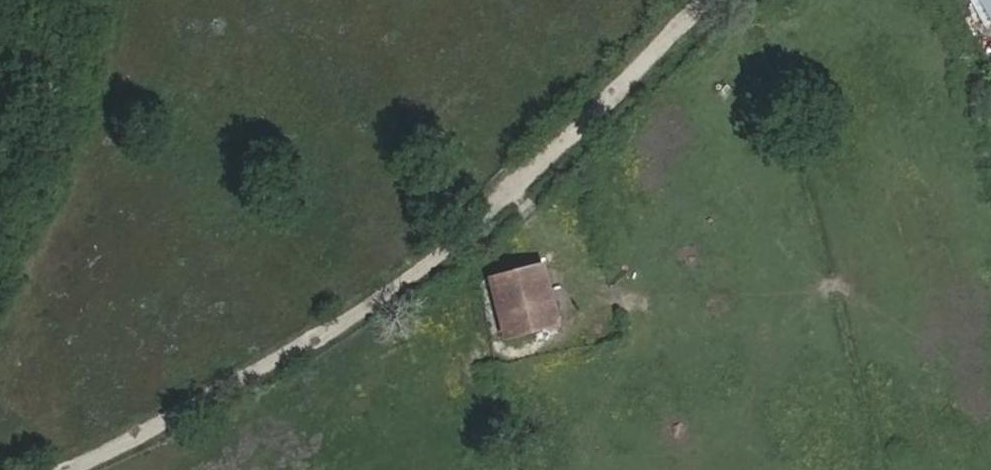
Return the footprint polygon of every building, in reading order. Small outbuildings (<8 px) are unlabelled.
[(544,266),(493,278),(508,337),(558,324),(544,266)]
